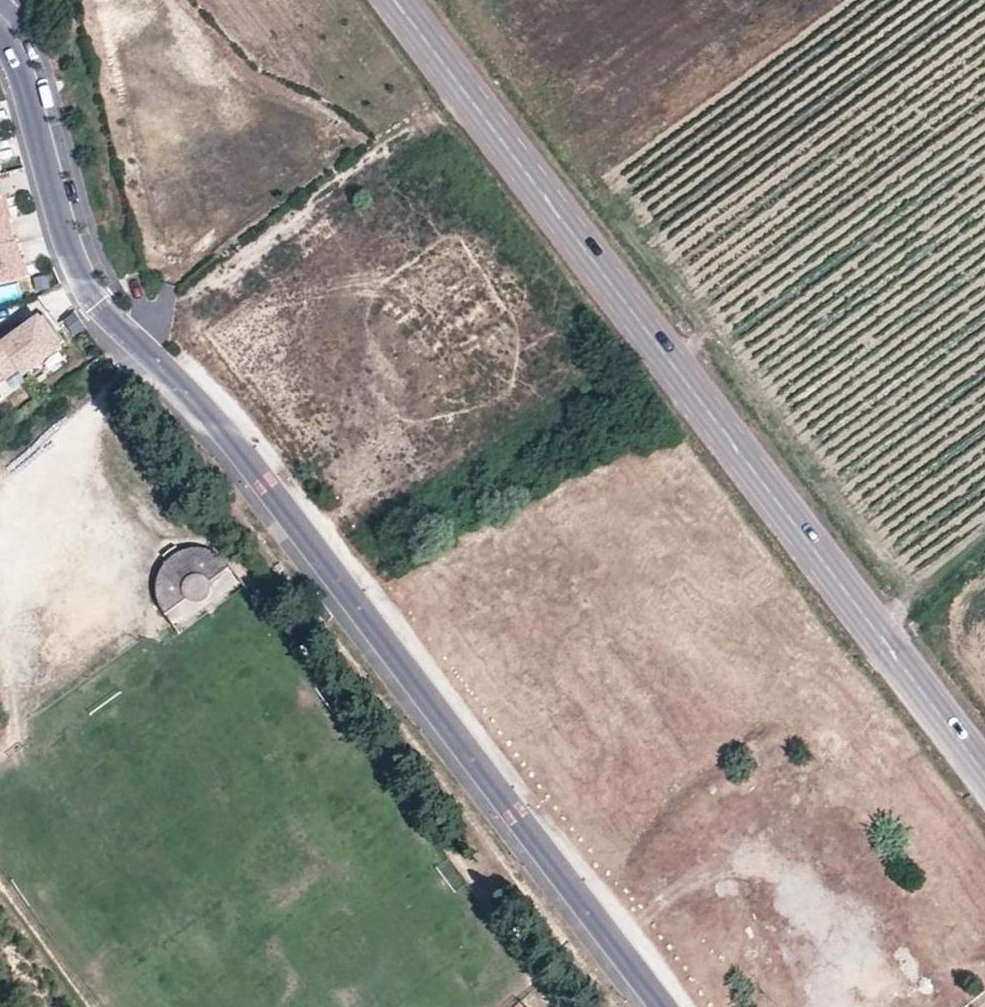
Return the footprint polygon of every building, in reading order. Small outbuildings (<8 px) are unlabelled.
[(6,199),(3,200),(0,201),(3,211),(9,209),(6,199)] [(6,221),(9,220),(12,219),(9,209),(3,211),(6,221)] [(3,211),(0,212),(0,247),(15,244),(9,220),(6,221),(3,211)] [(22,277),(19,267),(22,266),(16,243),(15,244),(0,247),(0,282),(22,277)] [(22,266),(19,267),(22,277),(28,275),(25,265),(22,266)] [(47,277),(35,279),(37,291),(50,289),(47,277)] [(0,334),(0,343),(20,371),(24,376),(62,349),(59,346),(65,342),(45,314),(31,325),(19,333),(16,329),(13,325),(0,334)] [(28,321),(16,329),(19,333),(31,325),(28,321)] [(20,371),(0,343),(0,385),(20,371)] [(167,613),(187,599),(183,593),(183,586),(184,581),(189,576),(196,572),(202,572),(207,574),(210,577),(212,580),(233,565),(229,560),(224,555),(216,550),(208,547),(199,546),(190,547),(181,550),(173,555),(168,561),(162,568),(159,577),(157,587),(159,598),(162,607),(167,613)] [(183,593),(187,599),(190,602),(193,603),(199,603),(205,601),(210,597),(213,592),(214,586),(212,580),(210,577),(207,574),(202,572),(196,572),(189,576),(184,581),(183,586),(183,593)]
